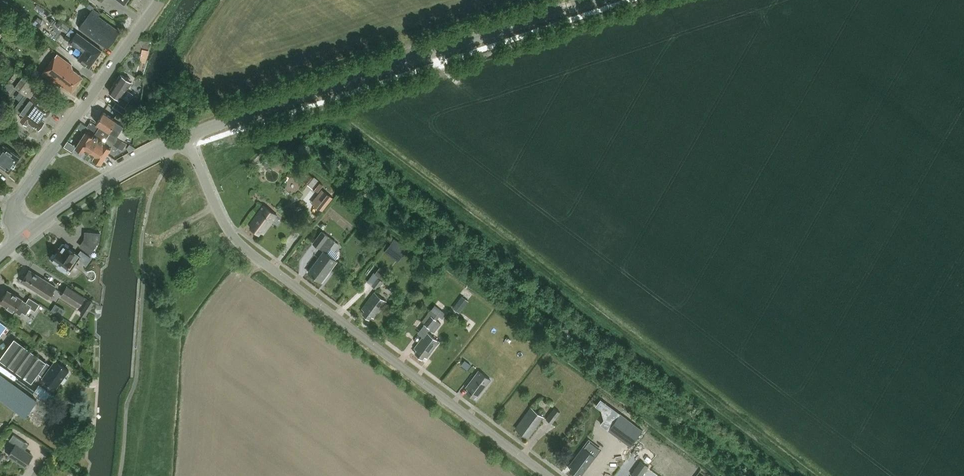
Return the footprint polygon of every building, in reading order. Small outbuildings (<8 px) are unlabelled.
[(93,8),(89,13),(78,28),(106,48),(119,31),(98,16),(100,13),(93,8)] [(60,20),(56,24),(67,32),(70,28),(60,20)] [(90,66),(102,49),(77,31),(70,42),(76,46),(77,44),(84,50),(79,58),(90,66)] [(72,91),(82,77),(73,70),(70,64),(56,53),(42,72),(61,87),(63,84),(72,91)] [(121,75),(110,92),(116,96),(115,98),(115,102),(116,102),(125,108),(129,101),(123,97),(125,94),(128,90),(133,82),(132,81),(132,80),(129,78),(126,78),(121,75)] [(22,77),(14,87),(25,95),(15,109),(24,115),(21,118),(27,123),(26,125),(33,130),(36,125),(39,128),(45,120),(43,119),(51,108),(43,103),(44,101),(35,95),(39,89),(22,77)] [(125,94),(123,97),(129,101),(134,94),(128,90),(125,94)] [(125,108),(121,113),(127,116),(130,111),(125,108)] [(125,125),(123,124),(104,112),(97,123),(125,141),(130,133),(122,129),(125,125)] [(90,154),(106,130),(101,126),(100,128),(91,122),(88,127),(99,134),(97,136),(95,135),(93,138),(86,133),(76,148),(84,152),(85,151),(90,154)] [(108,138),(110,134),(111,133),(106,130),(90,154),(95,157),(94,159),(102,164),(111,149),(104,145),(106,142),(103,140),(105,138),(107,140),(108,138)] [(110,134),(108,138),(115,142),(118,138),(111,133),(110,134)] [(115,142),(114,144),(121,149),(122,150),(127,143),(125,142),(118,138),(115,142)] [(64,146),(71,151),(73,152),(76,146),(68,141),(64,146)] [(20,157),(3,144),(1,147),(0,146),(0,165),(9,171),(20,157)] [(309,173),(303,180),(308,184),(314,177),(309,173)] [(318,180),(312,187),(318,191),(324,184),(318,180)] [(323,188),(312,202),(323,211),(334,197),(323,188)] [(263,233),(277,216),(264,205),(250,223),(252,225),(250,227),(259,234),(261,231),(263,233)] [(323,250),(308,271),(321,281),(336,261),(335,260),(326,253),(330,247),(335,241),(322,230),(317,236),(313,242),(323,250)] [(85,231),(84,239),(96,247),(100,240),(101,232),(85,231)] [(394,238),(384,251),(391,256),(396,250),(403,255),(408,248),(394,238)] [(80,259),(86,264),(91,256),(81,249),(78,254),(65,245),(61,250),(60,249),(53,260),(60,265),(59,267),(66,272),(69,269),(72,271),(80,259)] [(330,247),(326,253),(335,260),(338,256),(338,253),(330,247)] [(385,281),(390,274),(380,266),(375,273),(385,281)] [(48,298),(55,286),(29,269),(21,281),(48,298)] [(377,289),(382,281),(377,278),(371,285),(377,289)] [(68,285),(62,294),(80,306),(86,296),(68,285)] [(26,314),(31,308),(35,310),(39,304),(29,297),(25,302),(23,301),(24,299),(19,296),(18,297),(8,291),(5,296),(4,296),(2,299),(2,300),(1,302),(8,307),(7,308),(15,313),(16,311),(21,315),(23,312),(26,314)] [(374,317),(386,301),(374,292),(361,308),(364,310),(362,313),(369,318),(371,315),(374,317)] [(463,296),(455,307),(461,312),(470,301),(463,296)] [(90,299),(82,313),(87,316),(95,302),(90,299)] [(61,315),(65,310),(56,304),(52,309),(61,315)] [(429,312),(421,321),(424,324),(431,315),(436,319),(439,316),(439,315),(430,309),(428,312),(429,312)] [(424,324),(430,328),(436,319),(431,315),(424,324)] [(430,328),(429,330),(434,331),(441,323),(436,319),(430,328)] [(426,331),(414,348),(417,350),(414,353),(422,359),(424,356),(426,358),(439,341),(426,331)] [(0,358),(0,360),(19,374),(15,380),(34,394),(38,387),(31,382),(37,373),(42,377),(56,388),(69,370),(55,360),(51,366),(46,362),(14,339),(0,358)] [(501,369),(511,357),(504,352),(495,365),(501,369)] [(465,360),(462,365),(468,369),(471,365),(465,360)] [(478,397),(490,380),(478,371),(465,387),(468,389),(466,392),(474,398),(476,395),(478,397)] [(25,417),(37,400),(0,374),(0,398),(25,417)] [(602,398),(596,405),(609,415),(614,408),(602,398)] [(529,435),(544,417),(531,407),(515,428),(525,435),(527,433),(529,435)] [(546,418),(552,423),(561,412),(555,407),(546,418)] [(620,413),(608,429),(630,446),(643,430),(620,413)] [(16,445),(9,456),(26,467),(33,456),(25,451),(20,447),(24,442),(14,435),(10,441),(16,445)] [(582,474),(595,456),(583,447),(569,465),(572,467),(570,469),(577,475),(579,472),(582,474)] [(648,467),(640,461),(631,474),(634,475),(642,475),(648,467)]
